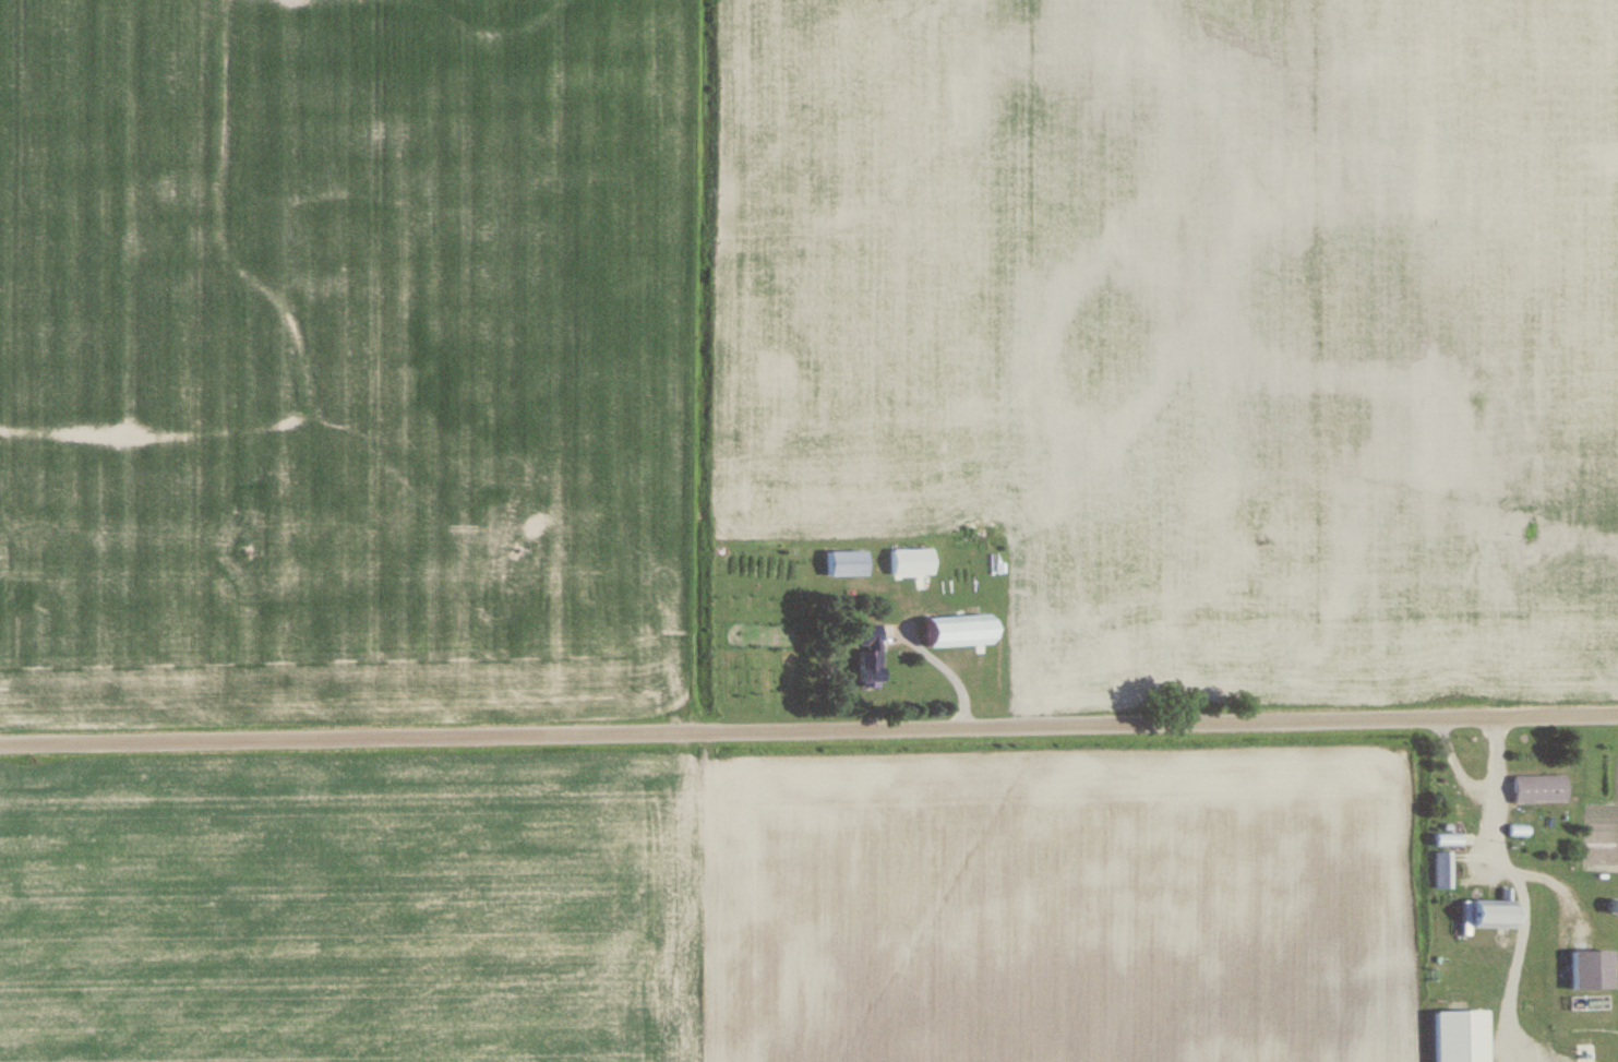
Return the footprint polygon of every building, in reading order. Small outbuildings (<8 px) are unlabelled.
[(892,549),(892,575),(935,575),(935,549),(892,549)] [(869,551),(828,551),(828,576),(869,576),(869,551)] [(930,647),(997,644),(996,615),(929,618),(930,647)] [(884,625),(861,625),(861,686),(883,687),(884,625)] [(1568,802),(1568,775),(1516,776),(1516,803),(1568,802)] [(1462,846),(1462,835),(1436,835),(1436,846),(1462,846)] [(1436,890),(1454,890),(1454,852),(1436,852),(1436,890)] [(1513,901),(1513,890),(1504,890),(1504,902),(1472,901),(1471,929),(1520,930),(1521,901),(1513,901)] [(1615,990),(1615,951),(1574,951),(1574,990),(1615,990)]
